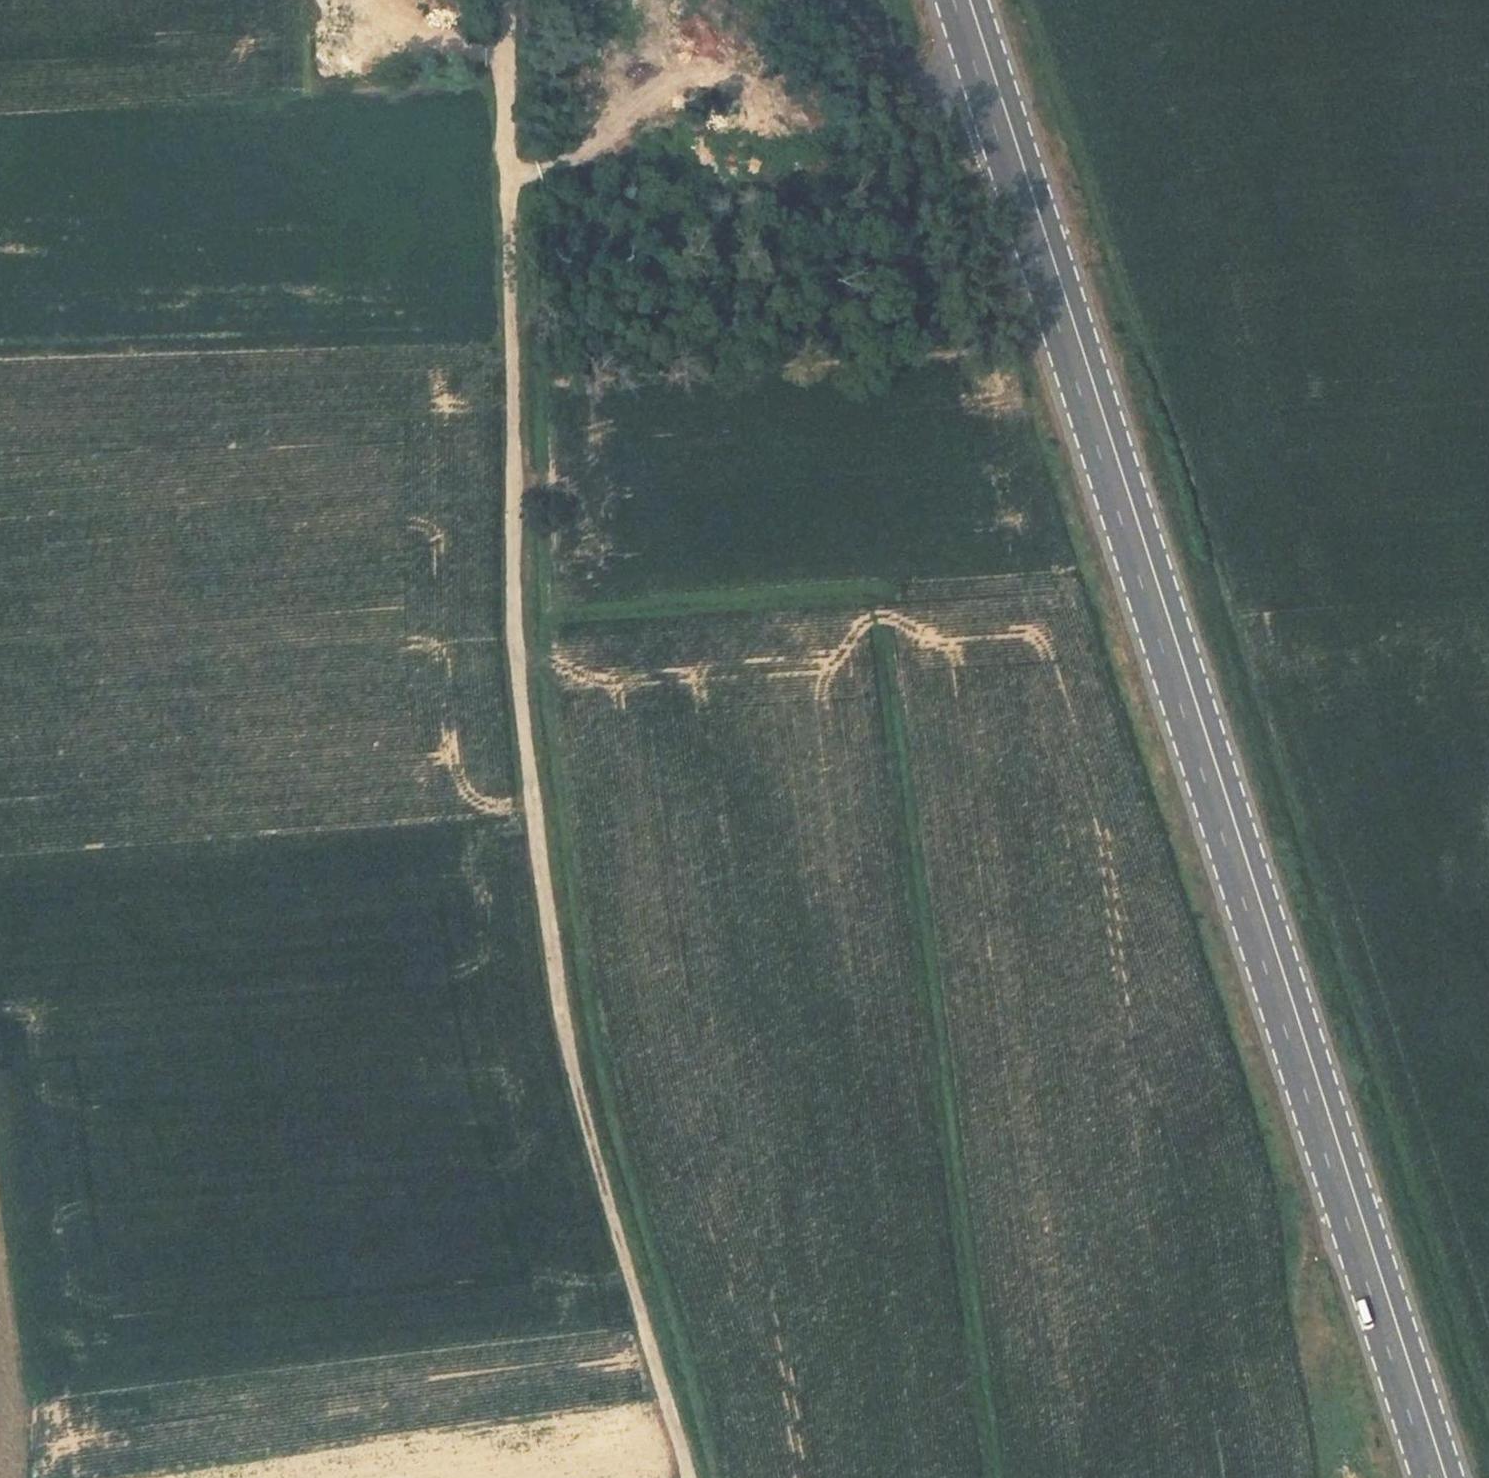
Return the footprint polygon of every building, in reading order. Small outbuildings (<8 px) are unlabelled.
[(547,3),(536,4),(535,19),(547,19),(547,3)]
